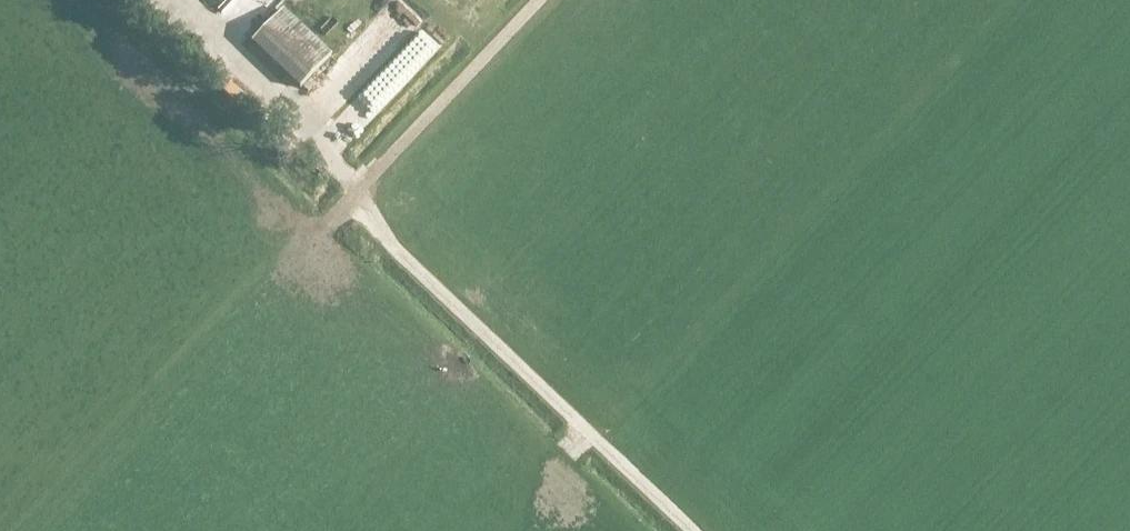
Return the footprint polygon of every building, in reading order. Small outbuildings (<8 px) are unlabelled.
[(235,39),(282,87),(316,54),(269,6),(235,39)]
